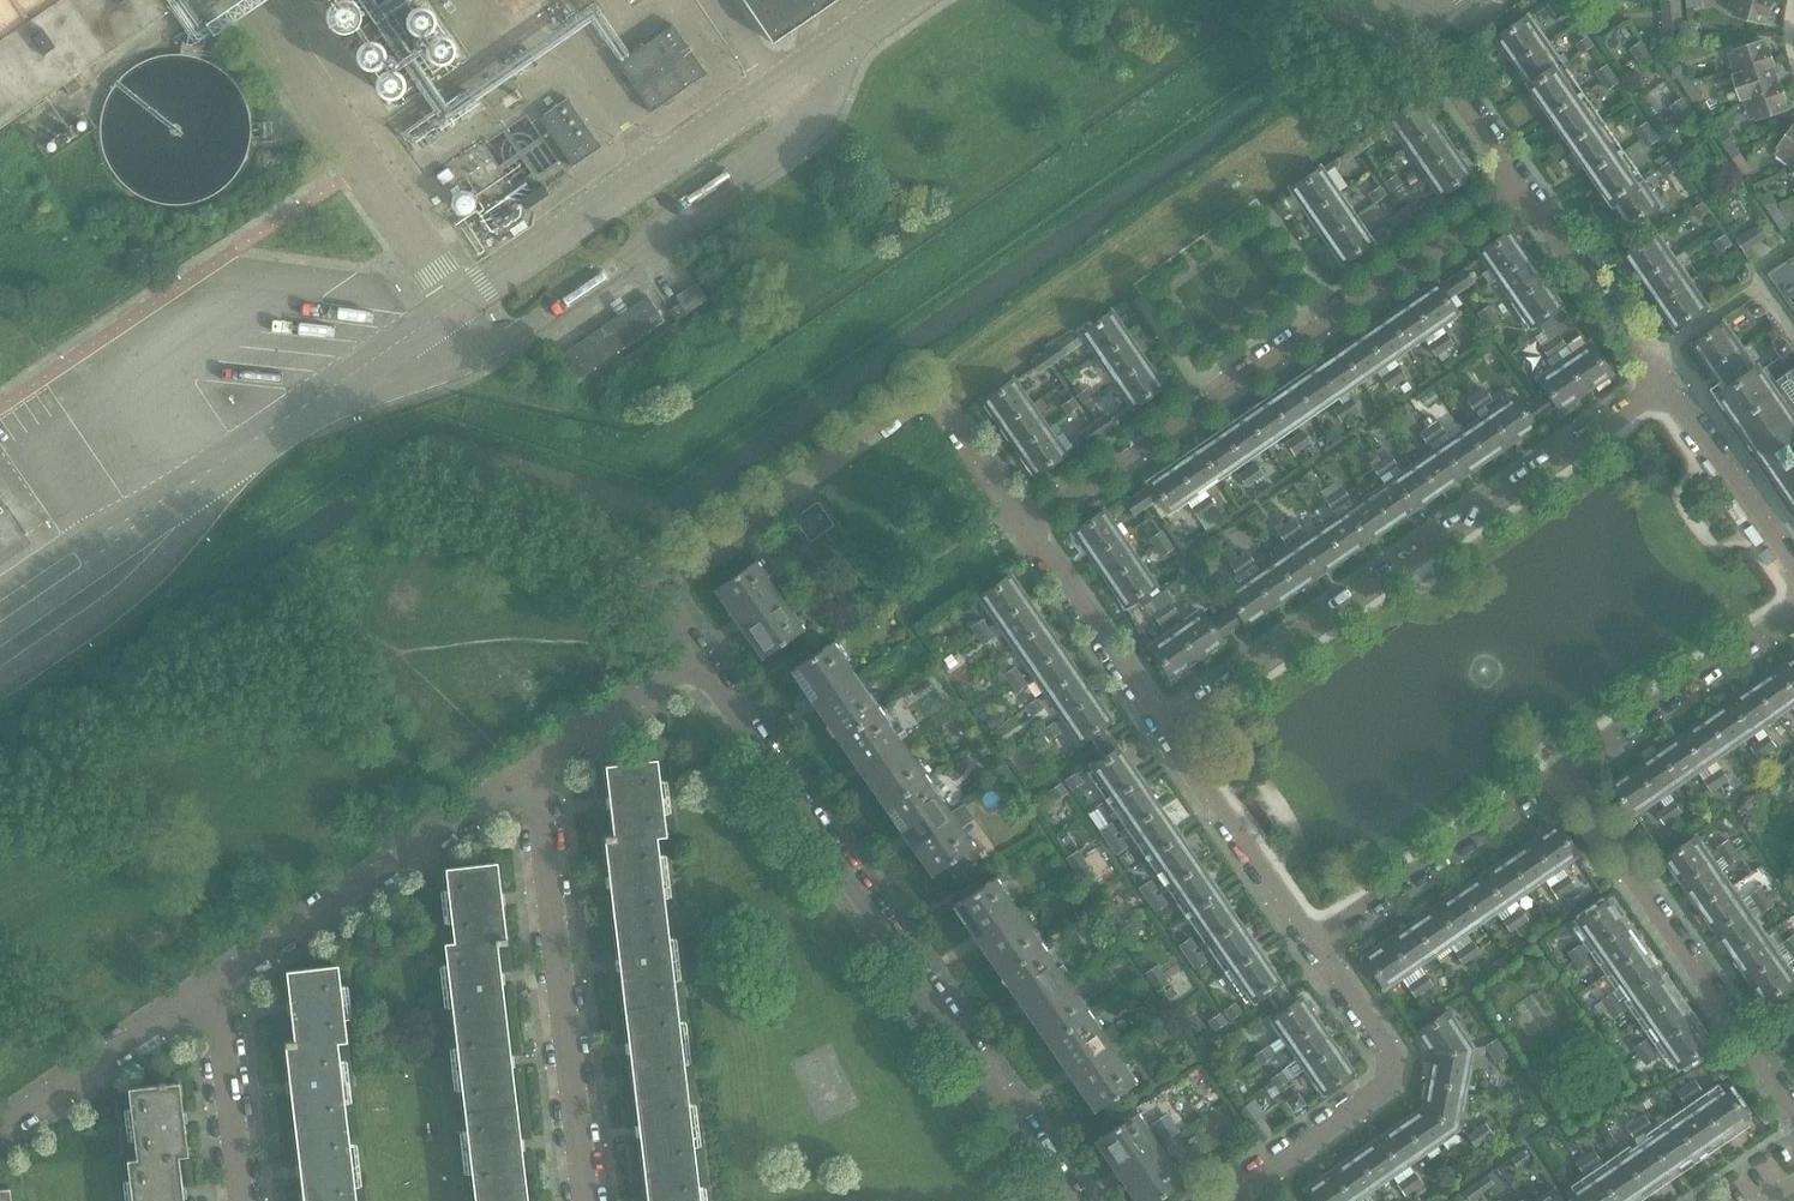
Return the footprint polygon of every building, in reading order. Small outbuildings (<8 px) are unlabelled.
[(773,44),(837,0),(743,0),(773,44)] [(1550,5),(1556,13),(1566,6),(1562,0),(1557,0),(1550,5)] [(1661,1),(1664,30),(1683,28),(1680,0),(1671,0),(1661,1)] [(1735,13),(1735,14),(1765,22),(1768,14),(1770,15),(1774,0),(1731,0),(1728,11),(1735,13)] [(1532,17),(1500,40),(1502,42),(1502,46),(1507,52),(1509,53),(1517,64),(1549,41),(1532,17)] [(673,25),(616,64),(650,113),(707,74),(673,25)] [(1588,37),(1578,44),(1584,53),(1594,46),(1588,37)] [(1549,41),(1517,64),(1518,66),(1519,69),(1523,76),(1526,77),(1533,87),(1566,65),(1549,41)] [(1765,41),(1735,51),(1735,52),(1729,54),(1736,75),(1735,75),(1736,76),(1775,63),(1770,48),(1768,49),(1765,41)] [(1642,42),(1632,49),(1638,58),(1648,51),(1642,42)] [(1648,51),(1638,58),(1644,66),(1654,59),(1648,51)] [(1780,85),(1773,65),(1775,64),(1775,63),(1736,76),(1743,98),(1782,85),(1782,84),(1780,85)] [(1566,65),(1533,87),(1535,91),(1536,94),(1540,100),(1543,102),(1553,116),(1586,94),(1566,65)] [(1681,65),(1673,70),(1684,86),(1692,81),(1681,65)] [(1608,66),(1598,73),(1604,81),(1614,74),(1608,66)] [(1614,74),(1604,81),(1610,89),(1620,82),(1614,74)] [(1692,81),(1684,86),(1695,102),(1703,96),(1692,81)] [(1785,101),(1787,100),(1782,85),(1743,98),(1743,99),(1744,99),(1751,120),(1757,118),(1758,119),(1788,109),(1785,101)] [(1571,142),(1573,145),(1606,122),(1586,94),(1553,116),(1563,131),(1564,134),(1568,140),(1571,142)] [(570,164),(569,165),(571,168),(601,147),(599,144),(597,145),(569,103),(570,102),(568,99),(538,120),(540,123),(541,122),(570,164)] [(1672,107),(1678,115),(1688,108),(1682,100),(1672,107)] [(1420,101),(1390,122),(1406,146),(1437,125),(1430,115),(1429,112),(1425,105),(1422,104),(1420,101)] [(1694,116),(1688,108),(1678,115),(1684,123),(1694,116)] [(1583,159),(1593,174),(1626,151),(1606,122),(1573,145),(1575,148),(1576,151),(1580,158),(1583,159)] [(1638,130),(1643,138),(1653,131),(1648,123),(1638,130)] [(1437,125),(1406,146),(1423,170),(1453,149),(1446,138),(1446,135),(1441,129),(1438,128),(1437,125)] [(1793,168),(1793,169),(1793,129),(1779,148),(1780,149),(1776,155),(1793,168)] [(1653,131),(1643,138),(1649,147),(1659,140),(1653,131)] [(1352,141),(1360,151),(1372,143),(1365,132),(1352,141)] [(1730,137),(1722,142),(1733,158),(1741,153),(1730,137)] [(1352,141),(1340,149),(1347,160),(1360,151),(1352,141)] [(1453,149),(1423,170),(1439,194),(1470,173),(1468,170),(1468,167),(1463,160),(1460,159),(1453,149)] [(1626,151),(1593,174),(1603,188),(1604,191),(1608,198),(1611,199),(1613,202),(1645,180),(1645,179),(1661,168),(1658,164),(1643,175),(1626,151)] [(1741,153),(1733,158),(1744,174),(1752,169),(1741,153)] [(1674,160),(1664,167),(1669,176),(1679,169),(1674,160)] [(448,168),(437,176),(443,185),(455,177),(448,168)] [(1322,169),(1292,190),(1293,193),(1294,196),(1298,202),(1301,204),(1308,214),(1339,193),(1322,169)] [(1396,176),(1386,183),(1392,191),(1402,184),(1396,176)] [(1414,176),(1407,181),(1410,185),(1417,180),(1414,176)] [(1645,180),(1613,202),(1620,213),(1620,216),(1625,222),(1628,223),(1630,226),(1662,203),(1645,180)] [(542,184),(521,199),(527,209),(549,194),(542,184)] [(1380,186),(1370,193),(1376,202),(1386,195),(1380,186)] [(1339,193),(1308,214),(1310,216),(1310,219),(1315,226),(1317,227),(1325,238),(1355,217),(1339,193)] [(1769,193),(1761,199),(1772,215),(1780,209),(1769,193)] [(1402,212),(1409,222),(1421,214),(1414,203),(1402,212)] [(1699,218),(1709,212),(1703,203),(1693,210),(1699,218)] [(1780,209),(1772,215),(1783,231),(1791,225),(1780,209)] [(1402,212),(1389,220),(1397,230),(1409,222),(1402,212)] [(1355,217),(1325,238),(1332,248),(1332,251),(1337,258),(1339,259),(1341,262),(1372,241),(1355,217)] [(1755,229),(1762,240),(1771,234),(1763,223),(1755,229)] [(1755,229),(1747,235),(1754,245),(1762,240),(1755,229)] [(1511,232),(1480,253),(1483,257),(1490,268),(1485,271),(1484,276),(1489,283),(1497,277),(1527,256),(1520,246),(1520,243),(1516,236),(1513,235),(1511,232)] [(1660,234),(1627,256),(1635,267),(1635,270),(1640,277),(1643,278),(1644,280),(1677,258),(1660,234)] [(1747,235),(1739,240),(1746,251),(1754,245),(1747,235)] [(1726,236),(1716,243),(1721,251),(1731,244),(1726,236)] [(1527,256),(1497,277),(1514,301),(1544,280),(1537,270),(1537,266),(1532,260),(1529,259),(1527,256)] [(1677,258),(1644,280),(1651,291),(1651,294),(1656,300),(1659,302),(1660,304),(1693,281),(1677,258)] [(1770,274),(1793,309),(1793,258),(1770,274)] [(1742,270),(1740,276),(1744,281),(1749,278),(1750,271),(1747,266),(1742,270)] [(1464,270),(1449,280),(1458,292),(1472,282),(1464,270)] [(1411,301),(1432,331),(1438,339),(1446,333),(1441,325),(1456,315),(1446,300),(1458,292),(1449,280),(1438,288),(1435,284),(1433,286),(1430,286),(1423,291),(1422,294),(1411,301)] [(1544,280),(1514,301),(1530,325),(1561,304),(1559,301),(1559,298),(1554,291),(1551,290),(1544,280)] [(1693,281),(1660,304),(1668,314),(1668,317),(1672,324),(1675,325),(1677,328),(1710,305),(1693,281)] [(648,296),(563,354),(579,378),(664,321),(648,296)] [(1390,315),(1388,317),(1409,348),(1432,331),(1411,301),(1401,308),(1398,308),(1391,313),(1390,315)] [(680,302),(669,310),(677,320),(687,313),(680,302)] [(1767,312),(1762,306),(1756,304),(1750,309),(1754,314),(1761,316),(1767,312)] [(1489,306),(1479,313),(1484,321),(1494,314),(1489,306)] [(1113,313),(1083,334),(1099,358),(1130,337),(1123,326),(1122,323),(1118,317),(1115,315),(1113,313)] [(1494,314),(1484,321),(1490,329),(1500,322),(1494,314)] [(1374,326),(1364,333),(1385,364),(1409,348),(1388,317),(1385,319),(1382,319),(1376,323),(1374,326)] [(1728,324),(1696,346),(1698,349),(1698,352),(1702,359),(1705,360),(1712,370),(1745,347),(1728,324)] [(1343,348),(1340,350),(1361,380),(1385,364),(1364,333),(1354,340),(1350,341),(1344,345),(1343,348)] [(1438,339),(1445,349),(1453,344),(1446,333),(1438,339)] [(1551,341),(1558,351),(1566,345),(1559,335),(1551,341)] [(1130,337),(1099,358),(1116,382),(1146,361),(1139,350),(1139,347),(1134,340),(1131,339),(1130,337)] [(1438,339),(1429,345),(1436,355),(1445,349),(1438,339)] [(1551,341),(1542,347),(1549,357),(1558,351),(1551,341)] [(1787,341),(1777,348),(1783,357),(1793,350),(1787,341)] [(1563,359),(1586,392),(1596,385),(1599,385),(1605,380),(1607,377),(1610,375),(1587,342),(1563,359)] [(1058,344),(1046,352),(1053,363),(1065,354),(1058,344)] [(1712,370),(1721,383),(1711,390),(1719,400),(1759,373),(1759,372),(1754,365),(1756,364),(1745,347),(1712,370)] [(1327,359),(1317,366),(1338,396),(1361,380),(1340,350),(1338,351),(1335,352),(1328,356),(1327,359)] [(1046,352),(1033,361),(1040,371),(1053,363),(1046,352)] [(1549,391),(1535,400),(1545,414),(1559,405),(1561,408),(1564,407),(1567,406),(1574,402),(1575,399),(1586,392),(1563,359),(1539,376),(1549,391)] [(1146,361),(1116,382),(1132,406),(1163,385),(1161,382),(1161,379),(1156,372),(1153,371),(1146,361)] [(1295,381),(1293,382),(1314,413),(1338,396),(1317,366),(1306,373),(1303,373),(1297,378),(1295,381)] [(1399,366),(1390,372),(1397,382),(1406,376),(1399,366)] [(1775,386),(1763,369),(1759,372),(1759,373),(1719,400),(1725,410),(1729,407),(1730,408),(1731,407),(1741,421),(1739,422),(1742,425),(1743,424),(1753,438),(1752,439),(1754,442),(1755,441),(1765,456),(1764,457),(1762,459),(1766,465),(1768,466),(1769,465),(1774,473),(1773,476),(1778,482),(1780,480),(1780,481),(1782,480),(1792,494),(1790,495),(1792,498),(1793,497),(1793,498),(1793,372),(1775,386)] [(1390,372),(1382,378),(1389,388),(1397,382),(1390,372)] [(1015,380),(985,401),(986,404),(987,407),(991,414),(994,415),(1001,425),(1032,405),(1015,380)] [(1408,381),(1400,386),(1404,392),(1412,387),(1408,381)] [(1280,392),(1269,399),(1290,429),(1314,413),(1293,382),(1291,384),(1288,384),(1281,389),(1280,392)] [(1089,388),(1079,395),(1085,403),(1095,396),(1089,388)] [(1477,395),(1484,405),(1492,400),(1485,390),(1477,395)] [(1477,395),(1469,401),(1475,411),(1484,405),(1477,395)] [(1489,413),(1510,444),(1520,437),(1523,436),(1530,432),(1531,429),(1534,427),(1532,423),(1545,414),(1535,400),(1522,409),(1513,397),(1489,413)] [(1073,399),(1063,405),(1069,414),(1079,407),(1073,399)] [(1248,414),(1246,415),(1267,445),(1290,429),(1269,399),(1259,406),(1256,406),(1249,411),(1248,414)] [(1343,404),(1350,414),(1358,409),(1351,399),(1343,404)] [(1343,404),(1335,410),(1342,420),(1350,414),(1343,404)] [(1032,405),(1001,425),(1008,436),(1009,439),(1013,446),(1016,447),(1018,449),(1048,428),(1032,405)] [(1481,419),(1465,430),(1486,460),(1489,458),(1492,458),(1498,454),(1500,451),(1510,444),(1489,413),(1484,405),(1475,411),(1481,419)] [(1107,415),(1095,423),(1102,434),(1114,425),(1107,415)] [(1232,424),(1222,431),(1243,462),(1267,445),(1246,415),(1243,417),(1240,417),(1234,421),(1232,424)] [(1429,428),(1436,438),(1445,432),(1438,422),(1429,428)] [(1095,423),(1082,432),(1090,442),(1102,434),(1095,423)] [(1048,428),(1018,449),(1025,460),(1025,463),(1030,470),(1032,471),(1034,474),(1065,452),(1048,428)] [(1429,428),(1421,434),(1428,444),(1436,438),(1429,428)] [(1465,430),(1442,446),(1463,476),(1473,469),(1476,469),(1483,464),(1484,462),(1486,460),(1465,430)] [(1201,446),(1198,448),(1219,478),(1243,462),(1222,431),(1212,439),(1209,439),(1202,443),(1201,446)] [(1296,437),(1303,447),(1311,441),(1304,431),(1296,437)] [(1296,437),(1287,443),(1294,453),(1303,447),(1296,437)] [(1442,446),(1418,462),(1439,493),(1441,491),(1444,491),(1451,486),(1452,484),(1463,476),(1442,446)] [(1186,456),(1175,464),(1196,494),(1219,478),(1198,448),(1196,449),(1193,449),(1186,454),(1186,456)] [(1382,461),(1389,471),(1397,465),(1390,455),(1382,461)] [(1382,461),(1374,467),(1380,476),(1389,471),(1382,461)] [(1248,470),(1255,480),(1267,472),(1260,462),(1248,470)] [(1418,462),(1394,479),(1415,509),(1426,502),(1429,502),(1435,497),(1437,494),(1439,493),(1418,462)] [(1150,481),(1153,484),(1143,491),(1152,503),(1161,496),(1171,511),(1187,500),(1193,508),(1201,502),(1195,495),(1196,494),(1175,464),(1164,471),(1161,471),(1155,476),(1153,479),(1150,481)] [(1248,470),(1240,475),(1247,486),(1255,480),(1248,470)] [(1394,479),(1371,495),(1392,525),(1394,524),(1397,524),(1403,519),(1405,516),(1415,509),(1394,479)] [(1343,488),(1335,493),(1341,503),(1350,498),(1343,488)] [(1143,491),(1127,502),(1135,514),(1152,503),(1143,491)] [(1335,493),(1326,499),(1333,509),(1341,503),(1335,493)] [(1371,495),(1347,511),(1368,542),(1378,534),(1381,534),(1388,530),(1389,527),(1392,525),(1371,495)] [(1201,502),(1208,512),(1216,507),(1209,497),(1201,502)] [(1201,502),(1193,508),(1199,518),(1208,512),(1201,502)] [(817,506),(798,519),(811,538),(831,525),(817,506)] [(1347,511),(1323,528),(1344,558),(1346,556),(1350,556),(1356,552),(1357,549),(1368,542),(1347,511)] [(1105,512),(1075,533),(1077,536),(1077,539),(1082,545),(1084,547),(1092,557),(1122,536),(1105,512)] [(1287,526),(1294,536),(1302,530),(1296,520),(1287,526)] [(1287,526),(1279,532),(1286,542),(1294,536),(1287,526)] [(1323,528),(1299,544),(1320,574),(1331,567),(1334,567),(1340,563),(1342,560),(1344,558),(1323,528)] [(1162,532),(1152,539),(1158,547),(1168,540),(1162,532)] [(1122,536),(1092,557),(1093,559),(1093,562),(1098,569),(1101,570),(1108,581),(1139,560),(1122,536)] [(1168,540),(1158,547),(1164,555),(1174,548),(1168,540)] [(1299,544),(1276,560),(1297,591),(1299,589),(1302,589),(1309,584),(1310,581),(1320,574),(1299,544)] [(1240,559),(1247,569),(1255,563),(1248,553),(1240,559)] [(1240,559),(1231,565),(1238,574),(1247,569),(1240,559)] [(1139,560),(1108,581),(1115,591),(1115,594),(1120,601),(1123,602),(1125,606),(1156,584),(1139,560)] [(1247,569),(1252,577),(1273,607),(1283,600),(1287,600),(1293,595),(1294,592),(1297,591),(1276,560),(1260,571),(1255,563),(1247,569)] [(756,561),(715,589),(762,658),(803,630),(756,561)] [(1236,606),(1223,615),(1233,629),(1246,620),(1249,624),(1252,622),(1255,622),(1261,617),(1263,614),(1273,607),(1252,577),(1247,569),(1238,574),(1235,576),(1241,584),(1228,593),(1236,606)] [(1012,576),(979,599),(996,623),(1029,600),(1021,590),(1021,587),(1017,580),(1014,579),(1012,576)] [(1029,600),(996,623),(1012,647),(1045,624),(1043,622),(1043,619),(1039,612),(1036,611),(1029,600)] [(1163,609),(1169,619),(1178,613),(1171,603),(1163,609)] [(1163,609),(1154,614),(1161,624),(1169,619),(1163,609)] [(1175,627),(1197,659),(1208,652),(1211,652),(1217,648),(1219,645),(1222,643),(1219,639),(1233,629),(1223,615),(1209,625),(1199,610),(1175,627)] [(982,620),(972,627),(978,635),(988,628),(982,620)] [(1045,624),(1012,647),(1029,671),(1061,648),(1054,637),(1054,634),(1049,628),(1047,627),(1045,624)] [(1175,627),(1151,643),(1173,676),(1176,674),(1179,674),(1186,669),(1187,666),(1197,659),(1175,627)] [(988,628),(978,635),(984,643),(994,637),(988,628)] [(791,670),(838,738),(879,710),(832,642),(791,670)] [(1061,648),(1029,671),(1045,694),(1078,672),(1076,669),(1076,666),(1071,660),(1068,658),(1061,648)] [(952,653),(944,659),(950,668),(959,663),(952,653)] [(1793,688),(1793,658),(1792,659),(1791,662),(1781,669),(1793,688)] [(1015,668),(1005,675),(1011,683),(1021,676),(1015,668)] [(1757,685),(1780,717),(1793,707),(1793,688),(1781,669),(1770,676),(1767,676),(1760,681),(1759,684),(1757,685)] [(1078,672),(1045,694),(1061,718),(1094,695),(1092,693),(1092,690),(1087,683),(1085,682),(1078,672)] [(1021,676),(1011,683),(1017,691),(1027,684),(1021,676)] [(1743,694),(1733,701),(1754,732),(1762,727),(1763,729),(1780,717),(1757,685),(1754,687),(1751,687),(1745,692),(1743,694)] [(1103,725),(1110,719),(1109,717),(1108,713),(1104,707),(1101,706),(1094,695),(1061,718),(1078,742),(1089,735),(1096,745),(1097,747),(1111,737),(1109,735),(1103,725)] [(1037,700),(1028,707),(1033,715),(1043,708),(1037,700)] [(1712,716),(1710,718),(1732,750),(1749,739),(1747,737),(1754,732),(1733,701),(1723,709),(1720,709),(1713,714),(1712,716)] [(838,738),(885,806),(926,778),(879,710),(838,738)] [(1000,710),(985,720),(992,729),(1006,720),(1000,710)] [(1696,727),(1686,734),(1714,775),(1722,769),(1717,761),(1732,750),(1710,718),(1707,720),(1704,720),(1698,724),(1696,727)] [(1054,723),(1044,730),(1050,739),(1060,732),(1054,723)] [(1042,733),(1032,740),(1039,750),(1049,743),(1042,733)] [(1665,749),(1662,751),(1685,783),(1700,773),(1706,780),(1714,775),(1686,734),(1676,742),(1672,742),(1666,746),(1665,749)] [(1761,742),(1768,752),(1776,746),(1770,736),(1761,742)] [(1105,759),(1087,772),(1107,801),(1139,778),(1129,764),(1129,761),(1125,754),(1122,753),(1111,737),(1097,747),(1105,759)] [(1761,742),(1753,748),(1760,757),(1768,752),(1761,742)] [(1649,760),(1639,767),(1660,798),(1667,792),(1669,795),(1685,783),(1662,751),(1660,752),(1657,753),(1650,757),(1649,760)] [(657,759),(606,765),(609,796),(609,797),(613,797),(614,809),(610,809),(611,811),(611,810),(614,834),(615,840),(656,836),(656,837),(666,835),(657,759)] [(1652,803),(1660,798),(1639,767),(1628,775),(1625,775),(1618,779),(1617,782),(1614,784),(1637,816),(1654,805),(1652,803)] [(1722,769),(1714,775),(1721,785),(1729,779),(1722,769)] [(1076,773),(1066,780),(1072,789),(1082,782),(1076,773)] [(1714,775),(1706,780),(1713,790),(1721,785),(1714,775)] [(926,778),(885,806),(931,874),(972,846),(926,778)] [(1139,778),(1107,801),(1127,830),(1159,807),(1157,804),(1157,801),(1152,794),(1149,793),(1139,778)] [(1061,784),(1051,791),(1056,800),(1067,793),(1061,784)] [(1667,808),(1674,818),(1682,812),(1675,802),(1667,808)] [(1127,830),(1147,859),(1179,836),(1169,821),(1169,818),(1164,812),(1161,810),(1159,807),(1127,830)] [(1667,808),(1659,813),(1666,823),(1674,818),(1667,808)] [(1111,824),(1101,831),(1107,839),(1117,832),(1111,824)] [(1542,834),(1531,842),(1554,874),(1578,857),(1555,825),(1553,827),(1550,827),(1543,831),(1542,834)] [(609,875),(609,877),(612,877),(614,888),(610,888),(610,890),(611,890),(615,924),(666,918),(656,837),(656,836),(615,840),(614,834),(604,836),(609,875)] [(1147,859),(1167,888),(1199,865),(1197,861),(1196,858),(1192,852),(1189,850),(1179,836),(1147,859)] [(1121,838),(1111,845),(1117,853),(1127,846),(1121,838)] [(1700,838),(1668,861),(1670,863),(1670,867),(1674,873),(1677,874),(1685,885),(1725,857),(1719,848),(1711,854),(1700,838)] [(1729,841),(1719,848),(1725,857),(1735,850),(1729,841)] [(1510,856),(1507,858),(1530,890),(1554,874),(1531,842),(1521,849),(1518,849),(1511,854),(1510,856)] [(1735,850),(1725,857),(1731,865),(1741,858),(1735,850)] [(1068,858),(1074,867),(1084,860),(1078,851),(1068,858)] [(1725,857),(1685,885),(1692,895),(1692,898),(1696,904),(1699,906),(1701,908),(1734,886),(1723,870),(1731,865),(1725,857)] [(1494,867),(1484,874),(1506,907),(1530,890),(1507,858),(1505,860),(1502,860),(1495,864),(1494,867)] [(1084,860),(1074,867),(1079,875),(1089,868),(1084,860)] [(497,862),(446,868),(455,942),(455,943),(496,938),(497,944),(506,943),(502,907),(503,907),(502,906),(499,906),(498,895),(501,894),(501,893),(500,893),(497,862)] [(1199,865),(1167,888),(1186,916),(1219,893),(1209,879),(1208,876),(1204,869),(1201,868),(1199,865)] [(1462,889),(1460,891),(1482,923),(1506,907),(1484,874),(1473,881),(1470,882),(1464,886),(1462,889)] [(1559,882),(1566,892),(1574,886),(1567,876),(1559,882)] [(994,877),(953,906),(1000,973),(1041,945),(994,877)] [(1151,881),(1141,888),(1147,896),(1157,889),(1151,881)] [(1559,882),(1551,888),(1558,898),(1566,892),(1559,882)] [(1734,886),(1701,908),(1702,911),(1703,914),(1707,920),(1710,921),(1717,932),(1758,904),(1752,896),(1744,901),(1734,886)] [(1762,889),(1752,896),(1758,904),(1768,897),(1762,889)] [(1447,900),(1436,907),(1459,939),(1482,923),(1460,891),(1458,892),(1454,893),(1448,897),(1447,900)] [(1219,893),(1186,916),(1206,945),(1238,922),(1236,919),(1236,915),(1231,909),(1229,908),(1219,893)] [(1161,895),(1151,902),(1156,911),(1166,904),(1161,895)] [(1768,897),(1758,904),(1764,912),(1774,905),(1768,897)] [(1609,902),(1576,924),(1593,948),(1625,926),(1618,915),(1618,912),(1613,906),(1611,905),(1609,902)] [(1758,904),(1717,932),(1724,942),(1725,945),(1729,952),(1732,953),(1734,956),(1766,933),(1756,918),(1764,912),(1758,904)] [(1415,922),(1413,923),(1435,956),(1459,939),(1436,907),(1426,914),(1423,914),(1416,919),(1415,922)] [(1117,908),(1107,915),(1113,924),(1123,917),(1117,908)] [(1512,915),(1519,925),(1527,919),(1520,909),(1512,915)] [(1512,915),(1503,920),(1510,930),(1519,925),(1512,915)] [(1129,925),(1123,917),(1113,924),(1119,932),(1129,925)] [(619,958),(618,958),(619,960),(622,959),(623,971),(620,971),(620,973),(621,973),(625,1007),(676,1001),(666,918),(615,924),(619,958)] [(1206,945),(1226,974),(1258,951),(1248,936),(1248,933),(1244,926),(1241,925),(1238,922),(1206,945)] [(1399,933),(1389,940),(1411,972),(1435,956),(1413,923),(1410,925),(1407,925),(1401,930),(1399,933)] [(1625,926),(1593,948),(1609,972),(1642,950),(1640,947),(1640,944),(1635,937),(1633,936),(1625,926)] [(1766,933),(1734,956),(1735,958),(1736,961),(1740,967),(1743,969),(1750,979),(1781,958),(1776,951),(1778,949),(1766,933)] [(1785,943),(1791,951),(1793,949),(1793,937),(1785,943)] [(499,986),(497,974),(501,974),(501,972),(500,972),(497,944),(496,938),(455,943),(455,942),(445,943),(455,1027),(506,1021),(502,987),(502,985),(499,986)] [(1191,939),(1181,946),(1186,954),(1196,947),(1191,939)] [(1367,954),(1365,956),(1387,989),(1411,972),(1389,940),(1378,947),(1375,947),(1369,952),(1367,954)] [(1464,947),(1471,957),(1479,952),(1473,942),(1464,947)] [(1000,973),(1047,1042),(1088,1013),(1041,945),(1000,973)] [(1579,946),(1569,953),(1575,961),(1585,954),(1579,946)] [(1464,947),(1456,953),(1463,963),(1471,957),(1464,947)] [(1642,950),(1609,972),(1626,996),(1658,973),(1651,963),(1651,960),(1646,953),(1643,952),(1642,950)] [(1258,951),(1226,974),(1246,1002),(1265,989),(1273,1002),(1287,992),(1276,976),(1276,973),(1271,966),(1268,965),(1258,951)] [(1201,953),(1191,960),(1196,968),(1206,961),(1201,953)] [(1585,954),(1575,961),(1581,969),(1591,962),(1585,954)] [(1750,979),(1757,990),(1758,993),(1762,999),(1765,1000),(1767,1003),(1793,984),(1793,973),(1788,964),(1786,966),(1781,958),(1750,979)] [(287,971),(290,1002),(290,1003),(294,1003),(295,1014),(291,1015),(292,1016),(295,1040),(295,1046),(337,1041),(337,1042),(347,1041),(338,965),(287,971)] [(1157,966),(1147,973),(1153,981),(1163,975),(1157,966)] [(1658,973),(1626,996),(1642,1019),(1675,997),(1673,994),(1673,991),(1668,985),(1665,983),(1658,973)] [(1417,980),(1424,990),(1432,984),(1425,974),(1417,980)] [(1169,983),(1163,975),(1153,981),(1159,990),(1169,983)] [(1417,980),(1409,986),(1416,996),(1424,990),(1417,980)] [(1281,1014),(1271,1021),(1287,1045),(1320,1023),(1312,1012),(1312,1009),(1308,1003),(1305,1001),(1303,999),(1295,1004),(1289,995),(1287,992),(1273,1002),(1275,1005),(1281,1014)] [(1612,993),(1602,1000),(1608,1008),(1618,1001),(1612,993)] [(1675,997),(1642,1019),(1659,1043),(1691,1020),(1684,1010),(1684,1007),(1679,1000),(1676,999),(1675,997)] [(629,1042),(628,1042),(629,1043),(632,1043),(633,1054),(630,1055),(630,1056),(631,1056),(635,1090),(686,1084),(676,1001),(625,1007),(629,1042)] [(1618,1001),(1608,1008),(1613,1016),(1623,1009),(1618,1001)] [(1235,1003),(1225,1010),(1231,1019),(1241,1012),(1235,1003)] [(1451,1011),(1418,1033),(1420,1037),(1420,1040),(1425,1046),(1428,1048),(1432,1055),(1433,1056),(1472,1048),(1461,1030),(1463,1029),(1451,1011)] [(1135,1081),(1088,1013),(1047,1042),(1094,1110),(1108,1100),(1125,1088),(1135,1081)] [(1219,1015),(1210,1021),(1215,1030),(1225,1023),(1219,1015)] [(1691,1020),(1659,1043),(1675,1067),(1708,1044),(1706,1042),(1706,1039),(1701,1032),(1699,1031),(1691,1020)] [(516,1104),(512,1070),(512,1068),(508,1068),(507,1057),(511,1056),(510,1055),(506,1021),(455,1027),(465,1110),(516,1104)] [(1320,1023),(1287,1045),(1304,1069),(1336,1047),(1329,1036),(1329,1033),(1324,1027),(1321,1025),(1320,1023)] [(1497,1037),(1485,1045),(1497,1063),(1509,1055),(1497,1037)] [(285,1041),(290,1081),(289,1081),(290,1083),(293,1082),(295,1094),(291,1094),(291,1095),(292,1095),(296,1130),(347,1124),(337,1042),(337,1041),(295,1046),(295,1040),(291,1040),(291,1041),(287,1041),(285,1041)] [(1644,1040),(1634,1047),(1640,1056),(1650,1049),(1644,1040)] [(1336,1047),(1304,1069),(1315,1086),(1317,1084),(1322,1092),(1353,1071),(1345,1060),(1345,1057),(1341,1050),(1338,1049),(1336,1047)] [(1266,1048),(1256,1055),(1262,1063),(1272,1056),(1266,1048)] [(1433,1057),(1428,1081),(1467,1089),(1471,1067),(1469,1067),(1472,1048),(1433,1056),(1433,1057)] [(1650,1049),(1640,1056),(1646,1064),(1656,1057),(1650,1049)] [(1717,1073),(1722,1080),(1729,1075),(1724,1068),(1717,1073)] [(1282,1072),(1272,1079),(1278,1087),(1288,1080),(1282,1072)] [(1424,1106),(1423,1107),(1457,1128),(1461,1109),(1464,1110),(1467,1089),(1428,1081),(1424,1106)] [(1686,1087),(1693,1097),(1701,1091),(1694,1081),(1686,1087)] [(159,1084),(129,1088),(137,1159),(137,1160),(178,1155),(178,1156),(188,1155),(184,1125),(185,1125),(185,1124),(181,1124),(180,1113),(183,1113),(183,1112),(179,1082),(166,1084),(166,1082),(159,1083),(159,1084)] [(643,1137),(640,1137),(640,1139),(645,1173),(696,1167),(686,1084),(635,1090),(639,1124),(638,1124),(638,1126),(642,1125),(643,1137)] [(1686,1087),(1678,1093),(1685,1102),(1693,1097),(1686,1087)] [(1698,1105),(1721,1137),(1732,1129),(1735,1129),(1742,1125),(1743,1122),(1747,1120),(1724,1087),(1698,1105)] [(1125,1088),(1108,1100),(1112,1107),(1120,1101),(1121,1103),(1131,1096),(1125,1088)] [(1299,1096),(1289,1103),(1295,1111),(1305,1104),(1299,1096)] [(517,1140),(521,1140),(520,1138),(516,1104),(465,1110),(475,1193),(526,1187),(522,1153),(522,1151),(518,1152),(517,1140)] [(1698,1105),(1673,1122),(1696,1155),(1698,1153),(1701,1153),(1708,1148),(1709,1145),(1721,1137),(1698,1105)] [(1440,1140),(1457,1128),(1423,1107),(1402,1122),(1425,1154),(1442,1142),(1440,1140)] [(1095,1141),(1137,1200),(1154,1200),(1183,1181),(1136,1112),(1095,1141)] [(1635,1122),(1642,1132),(1650,1126),(1644,1116),(1635,1122)] [(1262,1120),(1252,1127),(1262,1142),(1273,1135),(1262,1120)] [(1402,1122),(1379,1138),(1400,1169),(1407,1163),(1408,1166),(1425,1154),(1402,1122)] [(1635,1122),(1627,1127),(1634,1137),(1642,1132),(1635,1122)] [(1673,1122),(1648,1140),(1670,1172),(1682,1164),(1685,1164),(1692,1159),(1693,1157),(1696,1155),(1673,1122)] [(301,1177),(301,1179),(302,1179),(304,1200),(356,1200),(347,1124),(296,1130),(300,1164),(299,1164),(299,1166),(303,1166),(304,1177),(301,1177)] [(1477,1130),(1484,1140),(1492,1134),(1485,1124),(1477,1130)] [(1477,1130),(1468,1136),(1475,1146),(1484,1140),(1477,1130)] [(1379,1138),(1355,1155),(1378,1187),(1394,1176),(1392,1174),(1400,1169),(1379,1138)] [(1648,1140),(1623,1157),(1645,1190),(1648,1187),(1651,1187),(1657,1183),(1659,1180),(1670,1172),(1648,1140)] [(1517,1167),(1529,1158),(1524,1151),(1511,1159),(1517,1167)] [(1585,1156),(1591,1166),(1600,1160),(1593,1151),(1585,1156)] [(184,1200),(184,1199),(180,1200),(179,1189),(183,1188),(182,1187),(178,1156),(178,1155),(137,1160),(137,1159),(127,1160),(132,1200),(184,1200)] [(1331,1171),(1352,1200),(1353,1200),(1360,1196),(1361,1199),(1378,1187),(1355,1155),(1331,1171)] [(1585,1156),(1576,1162),(1583,1172),(1591,1166),(1585,1156)] [(1597,1175),(1615,1200),(1628,1200),(1631,1199),(1634,1199),(1641,1194),(1642,1192),(1645,1190),(1623,1157),(1597,1175)] [(696,1167),(645,1173),(648,1200),(700,1200),(696,1167)] [(1331,1171),(1307,1188),(1316,1200),(1352,1200),(1331,1171)] [(1407,1179),(1414,1188),(1422,1182),(1415,1173),(1407,1179)] [(1481,1192),(1494,1183),(1488,1175),(1476,1184),(1481,1192)] [(1571,1192),(1578,1200),(1615,1200),(1597,1175),(1571,1192)] [(1407,1179),(1399,1184),(1405,1194),(1414,1188),(1407,1179)] [(1469,1200),(1481,1192),(1476,1184),(1464,1192),(1469,1200)] [(10,1187),(0,1188),(0,1200),(11,1200),(10,1187)] [(526,1187),(475,1193),(476,1200),(527,1200),(526,1187)] [(1553,1192),(1539,1200),(1559,1200),(1553,1192)]
